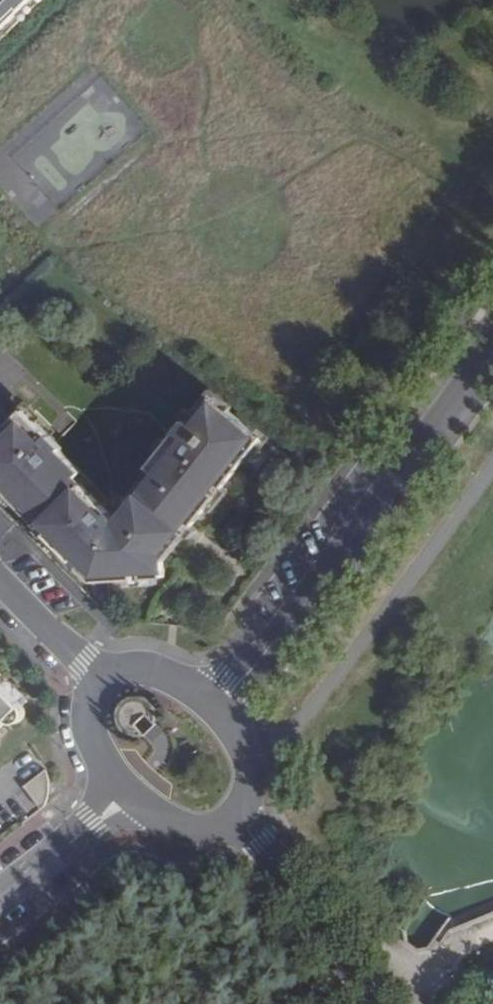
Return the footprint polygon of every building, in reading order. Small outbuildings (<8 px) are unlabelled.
[(48,4),(45,0),(0,0),(0,50),(48,4)] [(189,420),(195,424),(216,398),(210,393),(189,420)] [(264,435),(216,398),(195,424),(189,420),(132,491),(141,498),(122,523),(78,478),(83,472),(61,451),(63,449),(51,436),(26,410),(20,416),(0,435),(0,485),(29,514),(34,509),(54,529),(50,533),(75,561),(80,555),(87,563),(82,568),(95,581),(109,580),(136,578),(135,571),(145,570),(145,577),(165,576),(164,562),(164,553),(163,552),(187,521),(193,525),(217,496),(211,491),(218,481),(224,486),(246,459),(264,435)] [(16,413),(20,416),(26,410),(51,436),(55,432),(30,406),(31,405),(28,401),(16,413)] [(276,445),(264,435),(246,459),(224,486),(218,481),(211,491),(217,496),(193,525),(187,521),(163,552),(164,553),(164,562),(186,534),(192,539),(199,530),(205,535),(276,445)] [(118,508),(83,472),(78,478),(122,523),(141,498),(132,491),(118,508)] [(50,533),(54,529),(34,509),(29,514),(42,528),(39,531),(45,538),(50,533)] [(87,563),(80,555),(75,561),(71,564),(78,571),(82,568),(87,563)] [(165,583),(165,576),(145,577),(145,570),(135,571),(136,578),(109,580),(109,586),(165,583)] [(29,702),(0,672),(0,731),(29,702)] [(145,737),(157,723),(157,718),(156,710),(154,705),(152,701),(148,700),(146,697),(143,696),(139,696),(135,696),(130,697),(125,700),(121,705),(117,714),(120,730),(123,733),(128,736),(133,738),(138,738),(145,737)]
